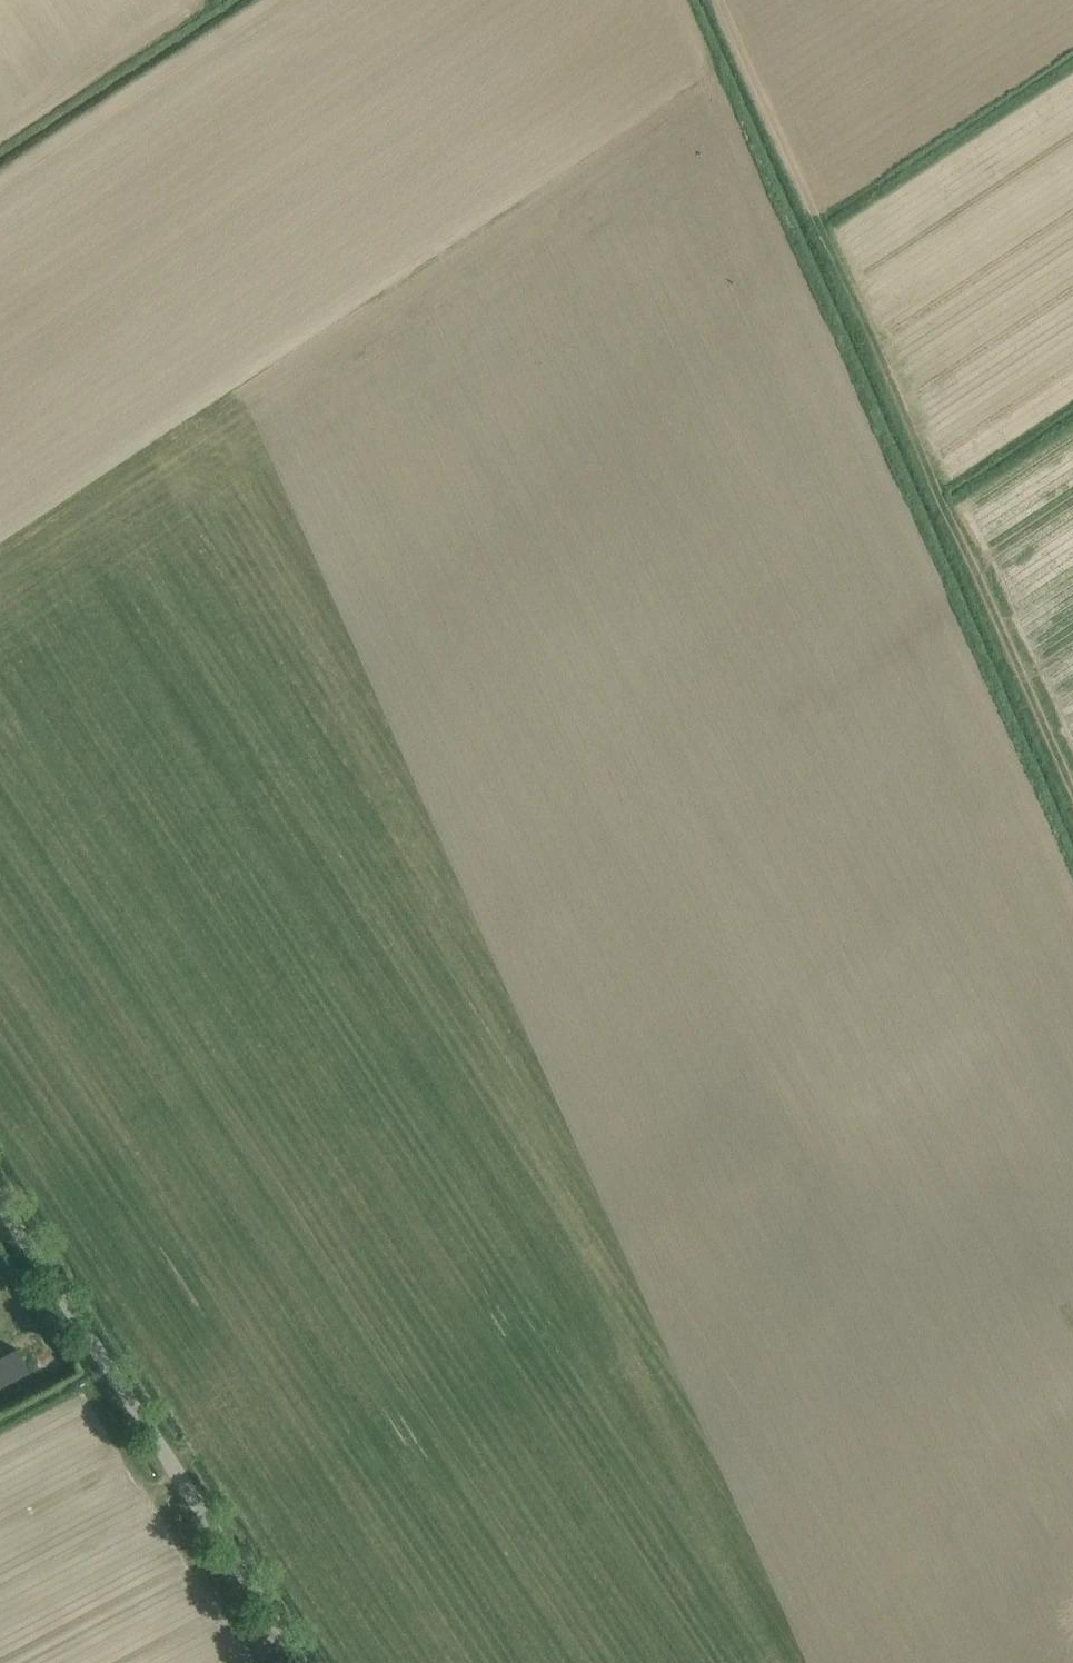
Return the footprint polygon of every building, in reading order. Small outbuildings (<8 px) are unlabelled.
[(29,1373),(17,1349),(0,1358),(0,1388),(29,1373)]
